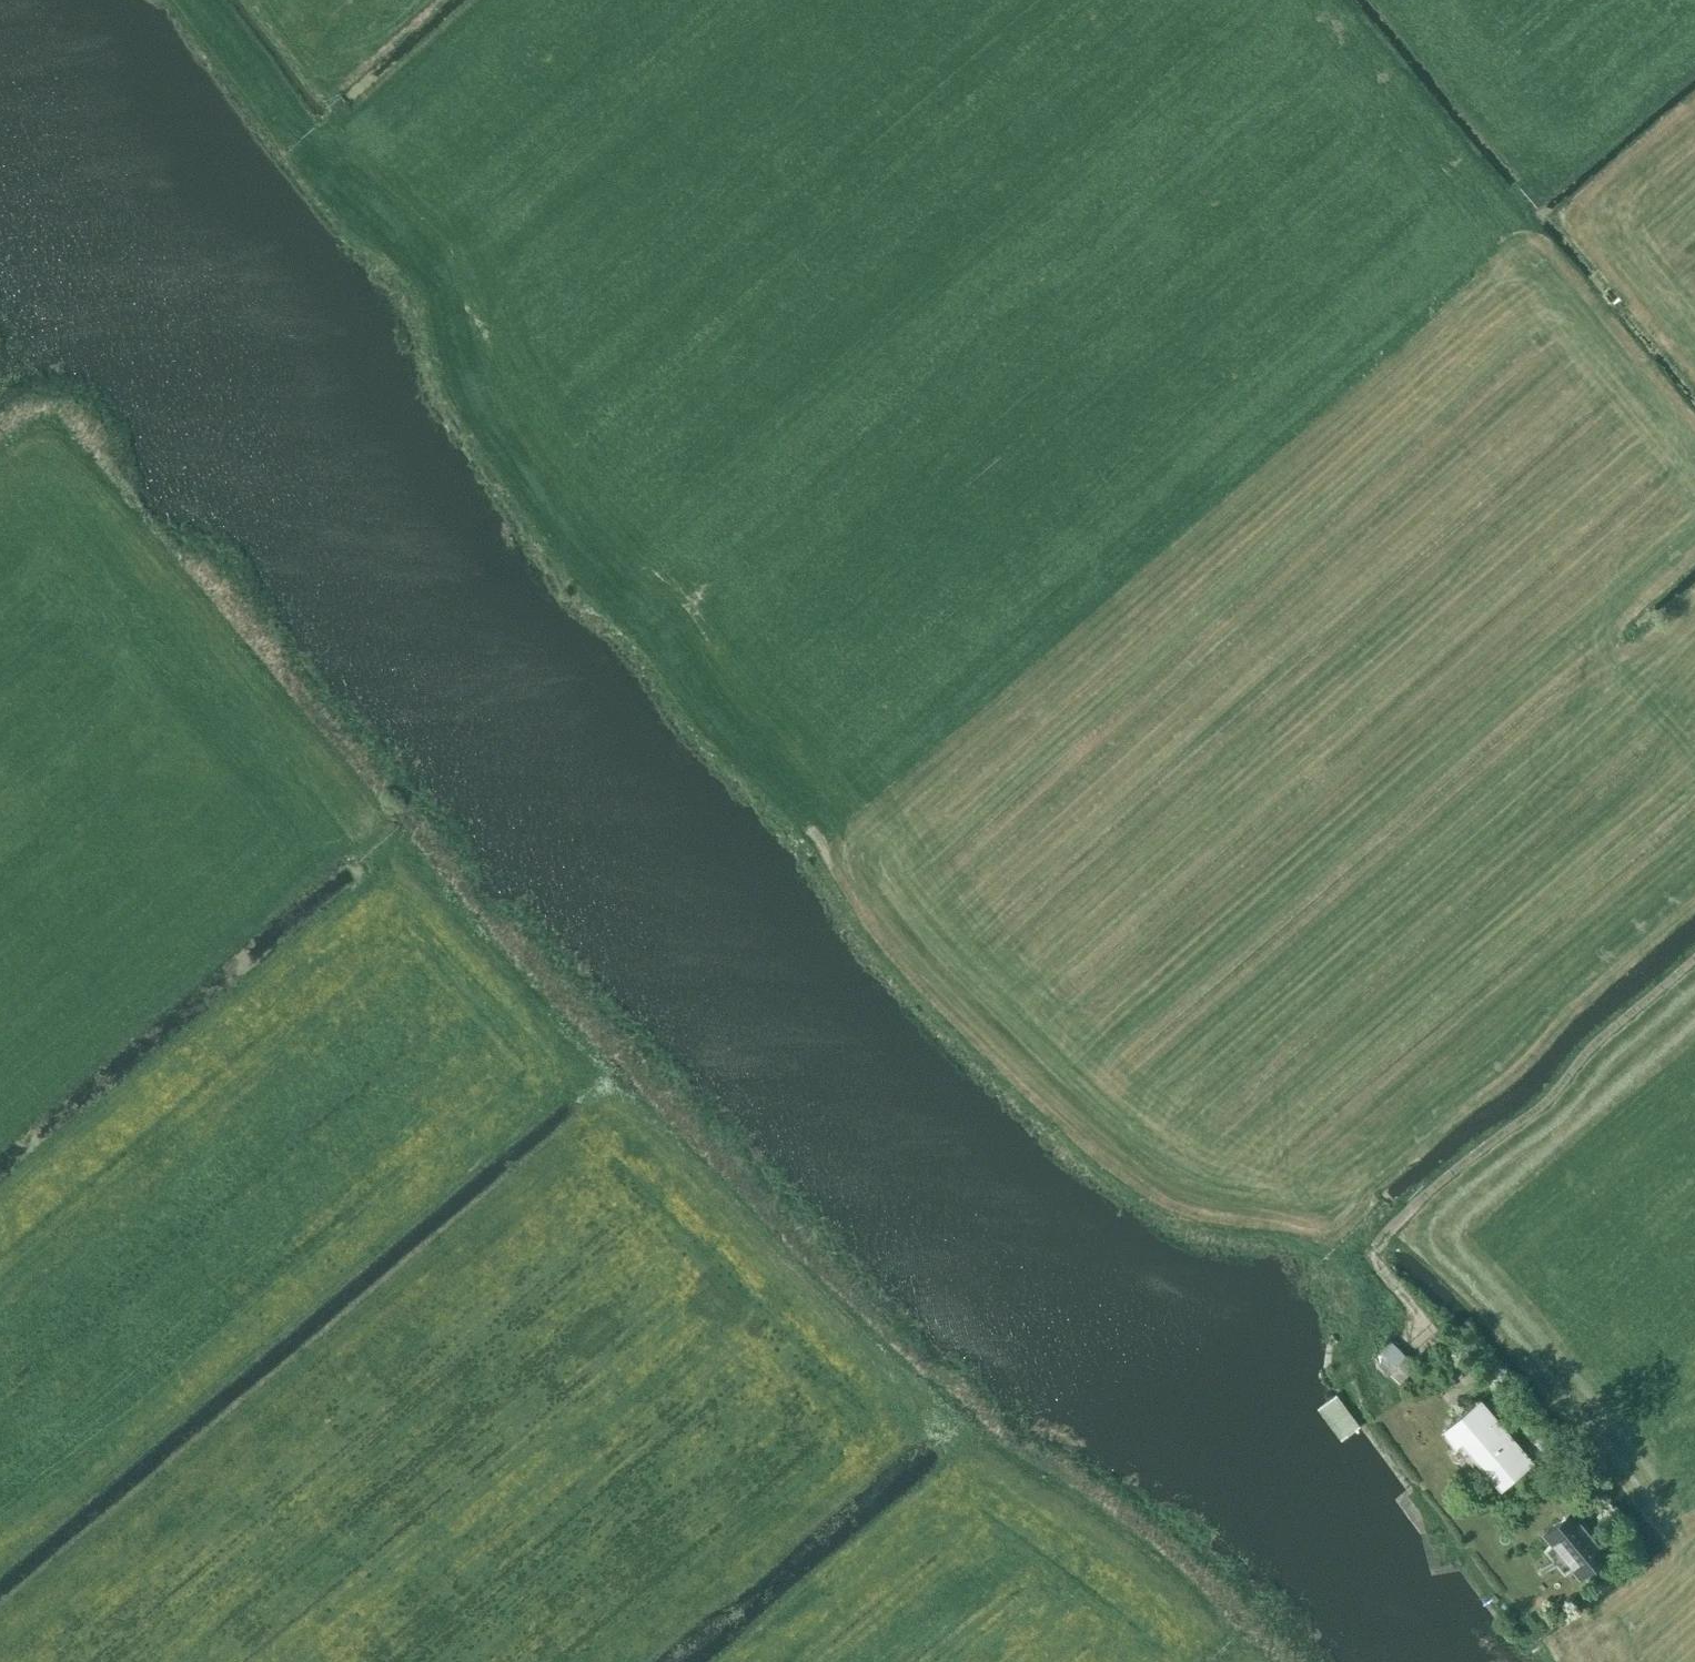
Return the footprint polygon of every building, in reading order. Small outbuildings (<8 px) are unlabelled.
[(1400,1382),(1415,1367),(1389,1341),(1374,1356),(1400,1382)] [(1479,1399),(1455,1419),(1443,1429),(1494,1490),(1530,1460),(1479,1399)] [(1604,1548),(1555,1490),(1519,1520),(1531,1533),(1523,1539),(1549,1571),(1556,1565),(1568,1579),(1604,1548)]
